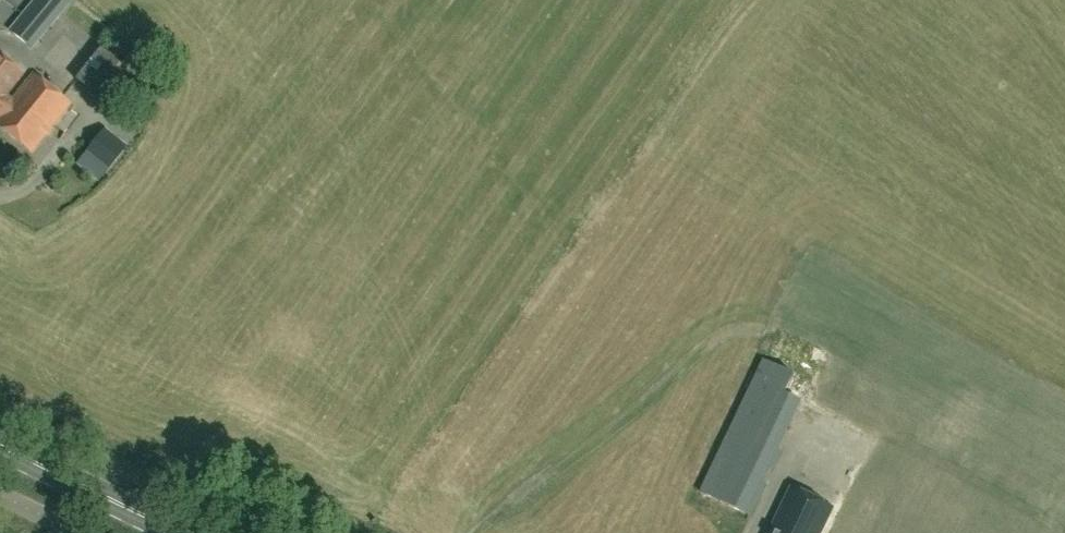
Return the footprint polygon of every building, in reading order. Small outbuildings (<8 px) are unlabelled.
[(61,12),(46,0),(37,0),(11,31),(31,48),(61,12)] [(71,76),(90,54),(71,38),(52,60),(71,76)] [(136,75),(102,49),(77,80),(111,107),(136,75)] [(14,100),(8,95),(25,73),(0,53),(0,117),(14,100)] [(14,100),(0,117),(0,127),(33,154),(72,106),(35,75),(14,100)] [(112,134),(91,153),(107,171),(128,153),(112,134)] [(806,252),(720,494),(759,508),(799,394),(782,388),(786,378),(801,383),(804,375),(819,380),(858,270),(806,252)] [(836,531),(840,523),(829,517),(834,507),(793,487),(772,532),(822,532),(825,526),(836,531)]
